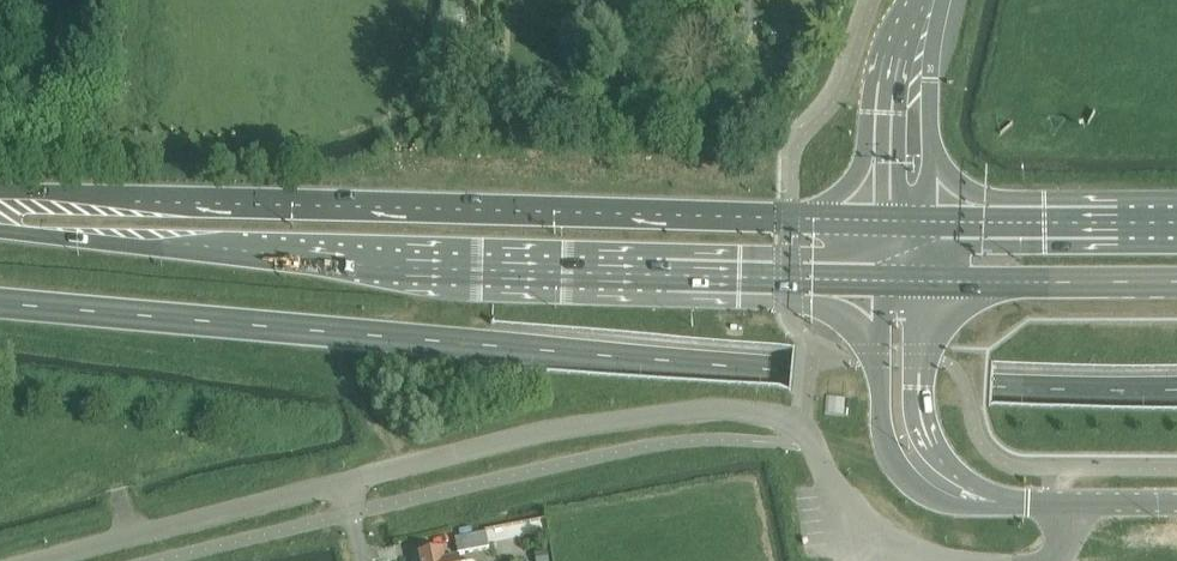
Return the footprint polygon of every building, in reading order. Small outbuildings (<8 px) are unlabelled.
[(473,62),(492,62),(492,46),(473,46),(473,62)] [(539,85),(528,85),(529,101),(540,101),(539,85)] [(459,530),(460,539),(456,540),(459,556),(490,551),(487,537),(515,532),(514,522),(485,527),(485,526),(459,530)] [(420,560),(444,560),(443,553),(419,557),(420,560)] [(536,554),(537,560),(549,560),(547,553),(536,554)]
